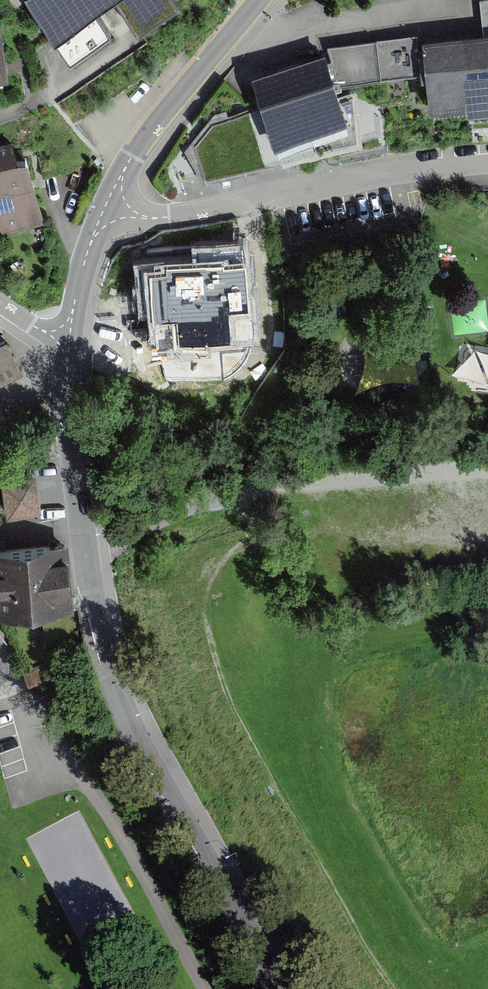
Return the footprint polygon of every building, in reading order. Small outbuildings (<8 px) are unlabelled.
[(76,67),(118,39),(96,7),(105,0),(31,0),(76,67)] [(138,31),(179,3),(177,0),(117,0),(138,31)] [(423,41),(430,111),(487,105),(487,35),(423,41)] [(325,51),(252,75),(275,143),(348,119),(325,51)] [(3,238),(46,225),(27,158),(18,161),(13,142),(0,146),(0,228),(3,238)] [(198,249),(151,264),(164,302),(210,287),(198,249)] [(227,294),(132,314),(145,371),(239,350),(227,294)] [(0,348),(0,390),(25,376),(7,344),(0,348)] [(39,480),(6,481),(8,509),(41,507),(39,480)] [(0,549),(0,616),(75,610),(70,544),(0,549)]
